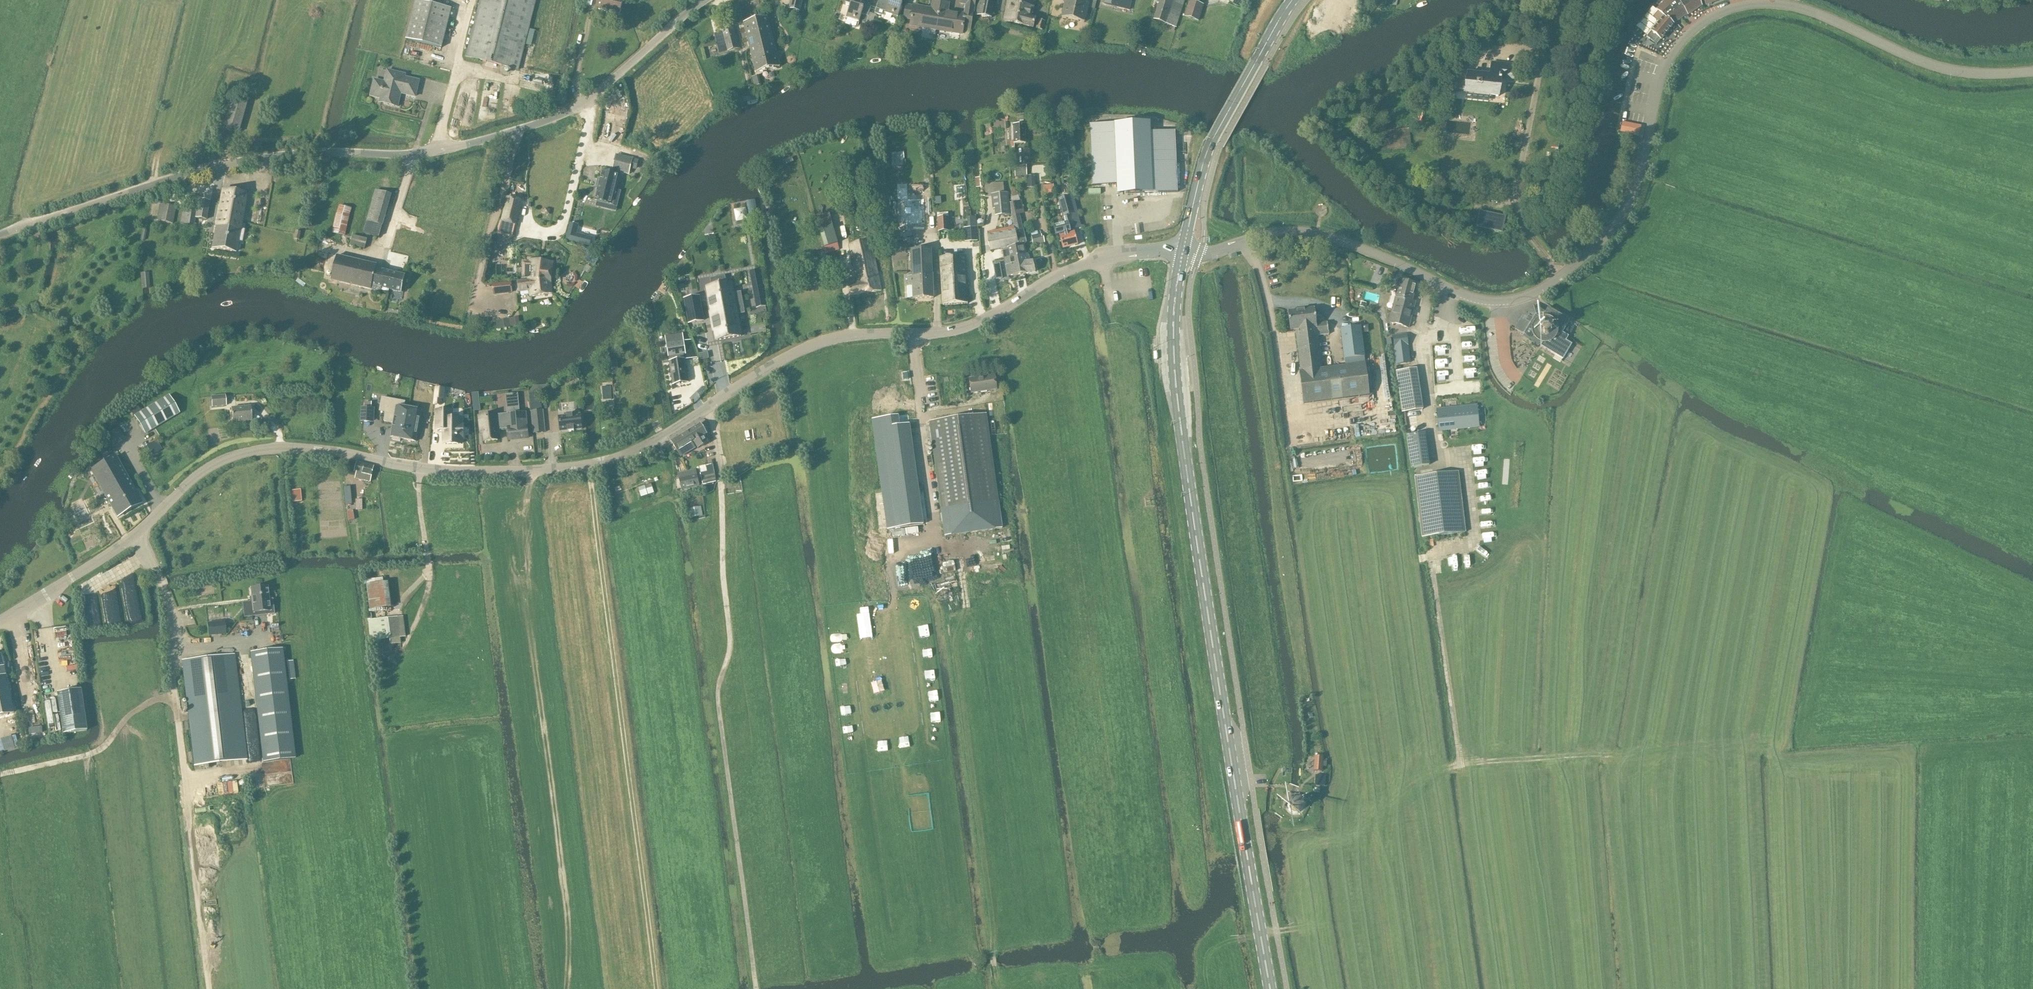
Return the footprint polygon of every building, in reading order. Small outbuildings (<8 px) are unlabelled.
[(418,0),(415,0),(406,38),(442,47),(452,8),(418,0)] [(536,0),(480,0),(466,56),(518,69),(536,0)] [(596,9),(619,14),(622,3),(622,2),(622,0),(598,0),(596,9)] [(788,9),(800,11),(803,0),(790,0),(788,9)] [(871,7),(864,5),(864,3),(861,2),(862,0),(846,0),(845,4),(849,6),(845,18),(859,22),(861,14),(868,16),(871,7)] [(874,14),(883,17),(884,14),(897,18),(902,3),(898,1),(899,0),(884,0),(883,2),(878,1),(876,8),(874,14)] [(936,30),(962,34),(963,28),(970,30),(975,0),(960,0),(960,4),(966,5),(964,14),(947,11),(948,3),(941,2),(936,30)] [(992,18),(995,0),(978,0),(975,15),(992,18)] [(1035,18),(1031,18),(1035,0),(1008,0),(1004,21),(1033,29),(1035,18)] [(1089,0),(1065,0),(1061,17),(1084,22),(1089,0)] [(1131,0),(1104,0),(1103,4),(1129,10),(1131,0)] [(1184,0),(1158,0),(1157,4),(1159,4),(1153,20),(1175,27),(1184,0)] [(1634,27),(1646,37),(1653,43),(1658,37),(1660,40),(1673,25),(1672,24),(1687,14),(1687,15),(1701,6),(1699,0),(1666,0),(1656,9),(1652,5),(1634,27)] [(910,25),(936,30),(941,2),(933,1),(931,9),(912,6),(906,5),(903,18),(911,20),(910,25)] [(1198,21),(1203,5),(1189,1),(1184,16),(1198,21)] [(750,48),(773,42),(767,17),(743,23),(750,48)] [(1043,30),(1046,22),(1038,20),(1036,28),(1043,30)] [(728,51),(738,49),(734,29),(714,34),(716,43),(725,41),(728,51)] [(779,66),(773,42),(750,48),(756,72),(779,66)] [(1454,81),(1453,88),(1453,91),(1466,92),(1465,93),(1498,96),(1500,78),(1516,79),(1517,65),(1492,63),(1491,76),(1467,73),(1466,83),(1454,81)] [(374,79),(372,88),(370,95),(380,98),(379,102),(397,106),(400,93),(415,97),(419,81),(404,77),(405,74),(387,70),(384,82),(374,79)] [(238,133),(247,102),(227,96),(217,127),(238,133)] [(1636,114),(1634,122),(1642,123),(1644,116),(1636,114)] [(1642,126),(1622,122),(1620,132),(1640,136),(1642,126)] [(1092,186),(1100,185),(1127,184),(1127,193),(1143,193),(1178,192),(1175,131),(1140,132),(1140,123),(1125,124),(1124,123),(1089,124),(1092,186)] [(1013,144),(1026,143),(1025,125),(1013,125),(1013,144)] [(903,166),(902,152),(892,152),(893,167),(903,166)] [(629,174),(632,159),(616,155),(613,170),(629,174)] [(815,159),(794,166),(797,176),(818,169),(815,159)] [(1015,176),(1026,176),(1026,165),(1015,165),(1015,176)] [(611,203),(618,175),(602,171),(595,199),(611,203)] [(1054,185),(1044,186),(1044,194),(1054,193),(1054,185)] [(827,187),(812,190),(817,217),(833,214),(827,187)] [(212,248),(235,252),(237,240),(240,241),(242,232),(239,231),(245,195),(222,190),(212,248)] [(378,237),(391,194),(375,190),(363,233),(378,237)] [(998,216),(1009,215),(1007,193),(991,194),(992,209),(997,209),(998,216)] [(1073,214),(1069,196),(1059,199),(1063,216),(1073,214)] [(184,223),(194,225),(196,218),(206,220),(209,202),(198,200),(188,198),(186,209),(184,223)] [(502,221),(515,224),(521,201),(508,198),(502,221)] [(924,199),(901,199),(901,223),(924,223),(924,199)] [(1010,257),(1022,255),(1026,254),(1027,254),(1025,244),(1028,244),(1019,215),(1024,212),(1021,201),(1010,204),(1011,216),(1014,227),(1015,233),(1016,232),(1018,246),(1008,247),(1010,257)] [(172,224),(176,207),(161,204),(157,221),(172,224)] [(332,233),(345,236),(352,208),(339,205),(332,233)] [(745,209),(735,211),(737,221),(747,219),(745,209)] [(1504,230),(1507,215),(1482,210),(1478,224),(1504,230)] [(948,217),(938,218),(938,231),(949,230),(948,217)] [(1071,231),(1068,221),(1053,225),(1056,235),(1064,233),(1065,235),(1059,236),(1062,249),(1078,245),(1075,232),(1067,234),(1067,232),(1071,231)] [(977,241),(977,227),(968,227),(968,241),(977,241)] [(1015,233),(1014,227),(986,232),(987,238),(990,250),(1002,248),(1005,264),(1011,263),(1012,266),(1023,264),(1022,255),(1010,257),(1008,247),(1018,246),(1016,232),(1015,233)] [(569,233),(568,240),(590,245),(592,239),(576,235),(569,233)] [(365,249),(367,239),(352,235),(350,245),(365,249)] [(1031,237),(1033,245),(1044,243),(1043,238),(1042,238),(1041,235),(1031,237)] [(850,296),(881,290),(871,240),(849,244),(856,278),(847,280),(850,296)] [(932,275),(930,249),(909,250),(910,277),(907,277),(907,286),(912,286),(912,298),(933,297),(932,275)] [(1028,254),(1027,254),(1026,254),(1022,255),(1023,264),(1025,273),(1035,272),(1033,261),(1030,262),(1028,254)] [(372,289),(376,269),(377,265),(337,256),(331,280),(372,289)] [(965,256),(940,257),(942,305),(967,304),(965,256)] [(524,262),(523,278),(528,278),(527,279),(527,281),(546,280),(546,285),(551,285),(551,282),(554,262),(528,259),(528,261),(528,262),(524,262)] [(468,262),(465,273),(473,274),(475,263),(468,262)] [(1011,263),(1005,264),(1007,276),(1025,273),(1023,264),(1012,266),(1011,263)] [(376,269),(372,289),(381,291),(382,288),(401,292),(405,275),(376,269)] [(759,269),(750,271),(755,297),(764,295),(759,269)] [(1388,269),(1386,275),(1393,277),(1395,272),(1388,269)] [(552,294),(551,285),(546,285),(546,280),(527,281),(527,279),(517,281),(518,291),(529,289),(530,297),(552,294)] [(1397,297),(1412,301),(1416,285),(1401,281),(1397,297)] [(493,284),(494,294),(512,292),(511,282),(493,284)] [(732,283),(707,288),(716,340),(725,338),(741,336),(738,317),(732,283)] [(689,323),(703,320),(699,296),(685,299),(689,323)] [(1396,297),(1389,323),(1408,328),(1415,302),(1412,301),(1397,297),(1396,297)] [(1515,328),(1515,329),(1524,335),(1523,336),(1540,347),(1540,345),(1551,352),(1563,359),(1572,344),(1566,341),(1569,336),(1563,333),(1565,329),(1570,320),(1548,307),(1545,312),(1533,305),(1527,315),(1524,313),(1519,322),(1515,328)] [(1314,308),(1288,311),(1290,331),(1296,330),(1301,371),(1299,372),(1303,404),(1369,395),(1360,327),(1340,329),(1345,366),(1322,369),(1319,348),(1318,336),(1329,335),(1327,323),(1316,324),(1314,308)] [(519,316),(509,318),(509,319),(510,326),(510,327),(516,326),(519,325),(521,325),(519,316)] [(500,320),(494,321),(496,329),(510,327),(510,326),(509,319),(509,318),(500,320)] [(1396,364),(1410,362),(1407,334),(1393,336),(1394,347),(1396,364)] [(684,341),(666,344),(668,357),(669,361),(684,359),(684,360),(696,358),(690,340),(684,341)] [(684,359),(669,361),(673,384),(688,382),(684,360),(684,359)] [(1416,369),(1396,372),(1402,412),(1422,410),(1416,369)] [(971,393),(996,390),(994,376),(969,379),(971,393)] [(611,386),(603,387),(603,400),(611,399),(611,386)] [(530,394),(529,394),(530,405),(540,404),(539,393),(530,394)] [(225,395),(211,396),(212,407),(226,406),(225,395)] [(134,417),(145,434),(179,413),(169,396),(141,413),(134,417)] [(383,398),(381,411),(387,412),(385,420),(394,422),(391,437),(393,437),(393,439),(401,440),(401,439),(403,439),(409,409),(403,408),(404,402),(389,399),(383,398)] [(137,405),(130,409),(134,415),(134,417),(141,413),(141,411),(137,405)] [(1477,405),(1437,409),(1439,431),(1479,427),(1477,405)] [(232,423),(252,421),(250,407),(231,408),(232,423)] [(371,422),(372,409),(371,409),(364,408),(363,408),(362,421),(371,422)] [(409,409),(403,439),(415,441),(421,411),(409,409)] [(542,410),(531,411),(533,433),(545,432),(542,410)] [(441,412),(439,431),(449,432),(448,444),(463,445),(467,422),(458,421),(458,413),(441,412)] [(498,416),(479,418),(481,432),(484,432),(485,442),(498,440),(497,430),(499,430),(499,429),(508,428),(511,428),(510,414),(510,413),(507,414),(498,415),(498,416)] [(511,428),(508,428),(509,439),(518,438),(528,438),(527,427),(525,413),(520,413),(516,413),(515,414),(510,414),(511,428)] [(566,415),(558,416),(560,431),(568,431),(568,432),(574,431),(574,430),(582,429),(580,414),(572,415),(572,413),(566,414),(566,415)] [(986,414),(929,422),(945,536),(1002,528),(998,499),(989,435),(989,432),(987,424),(986,414)] [(898,416),(872,419),(887,529),(923,524),(909,424),(899,425),(898,416)] [(701,423),(689,431),(695,440),(694,441),(698,448),(707,442),(703,435),(707,433),(701,423)] [(116,444),(124,439),(118,428),(110,434),(116,444)] [(686,433),(671,442),(677,451),(680,456),(687,453),(686,453),(695,447),(692,442),(694,441),(695,440),(689,431),(686,433)] [(1411,467),(1429,465),(1424,433),(1406,435),(1411,467)] [(117,518),(141,504),(115,457),(91,470),(117,518)] [(370,482),(374,466),(357,462),(355,472),(356,473),(355,478),(370,482)] [(716,482),(713,464),(706,465),(708,472),(701,473),(703,484),(716,482)] [(1464,533),(1457,472),(1415,477),(1422,538),(1464,533)] [(697,473),(680,478),(683,490),(700,485),(697,473)] [(651,483),(638,487),(641,497),(654,493),(651,483)] [(351,487),(344,487),(345,504),(352,504),(351,487)] [(300,490),(291,490),(292,502),(301,501),(300,490)] [(84,504),(73,509),(78,519),(89,514),(84,504)] [(701,506),(688,509),(690,518),(703,516),(701,506)] [(370,610),(391,607),(388,582),(367,585),(370,610)] [(266,613),(266,615),(274,614),(272,599),(269,599),(267,587),(251,589),(252,602),(250,602),(250,603),(250,602),(252,614),(266,613)] [(400,637),(398,617),(368,620),(370,641),(400,637)] [(224,622),(207,623),(208,635),(225,633),(224,622)] [(282,649),(250,653),(262,761),(290,757),(295,757),(282,649)] [(13,712),(1,654),(0,654),(0,715),(13,712)] [(234,655),(218,657),(182,661),(194,765),(246,759),(234,655)] [(56,692),(62,734),(86,730),(80,689),(56,692)] [(1322,771),(1322,757),(1315,756),(1314,770),(1322,771)] [(1324,786),(1325,775),(1315,775),(1314,785),(1324,786)] [(1303,807),(1303,805),(1301,801),(1303,798),(1299,794),(1294,793),(1294,797),(1291,797),(1289,798),(1288,800),(1287,803),(1287,806),(1288,808),(1289,811),(1292,812),(1295,813),(1298,813),(1300,812),(1302,809),(1303,807)]
